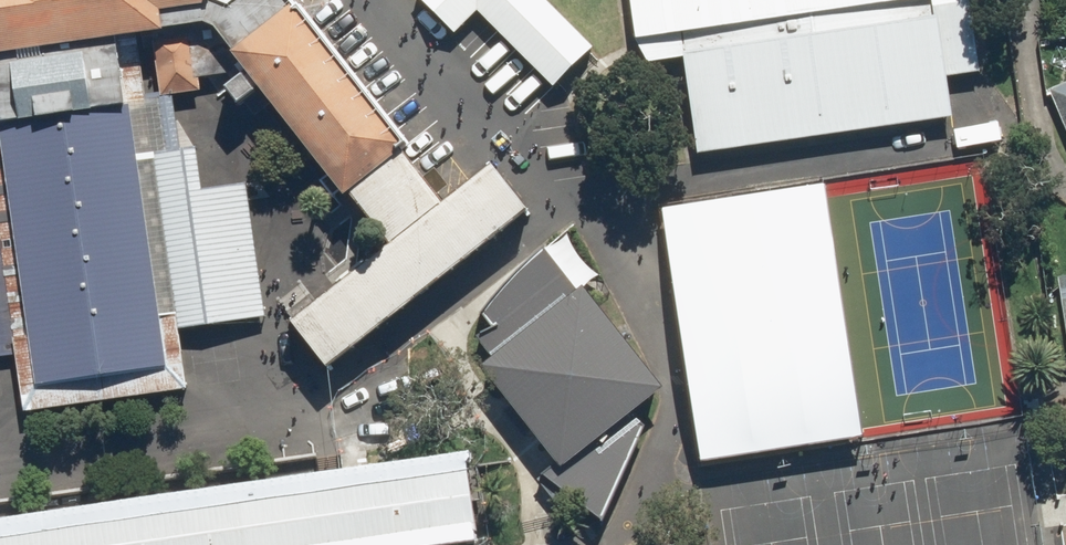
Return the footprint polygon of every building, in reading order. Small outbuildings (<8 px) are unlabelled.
[(208,31),(204,0),(0,0),(0,59),(208,31)] [(391,243),(287,319),(318,362),(532,206),(497,159),(440,200),(293,0),(212,0),(391,243)] [(454,35),(484,7),(554,82),(589,49),(543,0),(421,0),(454,35)] [(638,40),(930,5),(929,0),(633,0),(638,40)] [(678,50),(690,156),(951,125),(938,19),(678,50)] [(0,70),(0,198),(25,409),(185,390),(145,53),(0,70)] [(1040,94),(1065,155),(1065,83),(1040,94)] [(242,143),(159,153),(180,328),(263,318),(242,143)] [(821,184),(660,209),(698,457),(859,433),(821,184)] [(487,360),(470,373),(548,469),(536,479),(595,525),(640,432),(624,416),(658,393),(577,295),(537,253),(504,283),(475,314),(487,334),(473,340),(487,360)] [(1054,282),(1065,359),(1065,280),(1054,282)] [(0,525),(0,544),(441,544),(477,541),(468,470),(0,525)]
